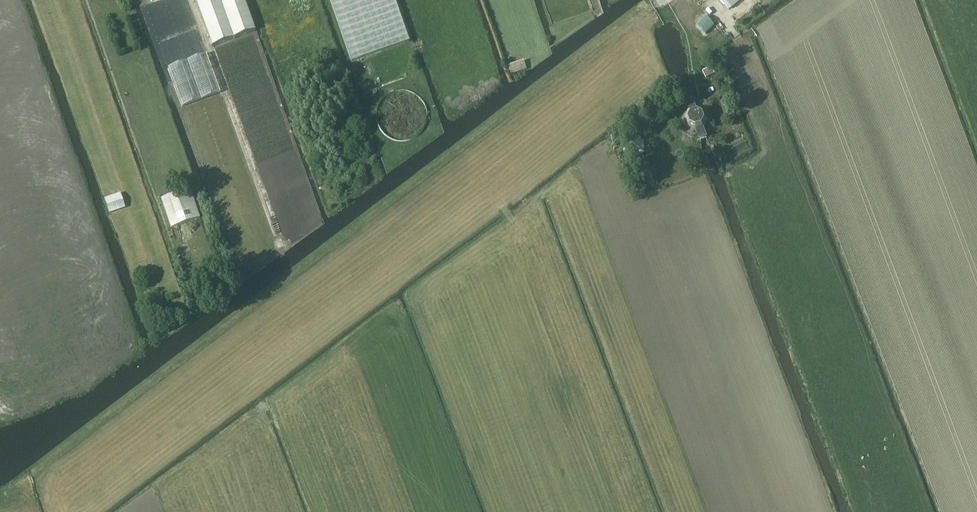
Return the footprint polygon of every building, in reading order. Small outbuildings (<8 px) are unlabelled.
[(243,0),(195,0),(211,46),(254,31),(243,0)] [(409,41),(394,0),(330,0),(351,61),(409,41)] [(552,25),(593,10),(590,0),(544,0),(552,25)] [(729,10),(741,0),(720,0),(729,10)] [(197,28),(158,40),(170,80),(209,69),(197,28)] [(524,59),(508,64),(512,73),(527,68),(524,59)] [(706,79),(715,74),(712,68),(703,73),(706,79)] [(427,115),(427,110),(425,105),(423,101),(420,97),(416,94),(412,92),(408,91),(403,91),(399,91),(394,93),(390,95),(386,98),(384,102),(381,106),(380,110),(380,115),(380,120),(382,124),(384,129),(387,132),(390,134),(394,136),(398,138),(402,138),(406,138),(411,137),(416,135),(419,132),(423,129),(425,124),(427,120),(427,115)] [(696,127),(702,125),(705,120),(703,114),(697,111),(691,113),(689,118),(691,124),(696,127)] [(635,135),(625,141),(625,154),(635,159),(645,153),(645,141),(635,135)] [(161,198),(171,227),(200,218),(190,188),(161,198)] [(106,205),(105,205),(108,213),(114,211),(114,212),(125,208),(122,199),(111,203),(106,205)]
